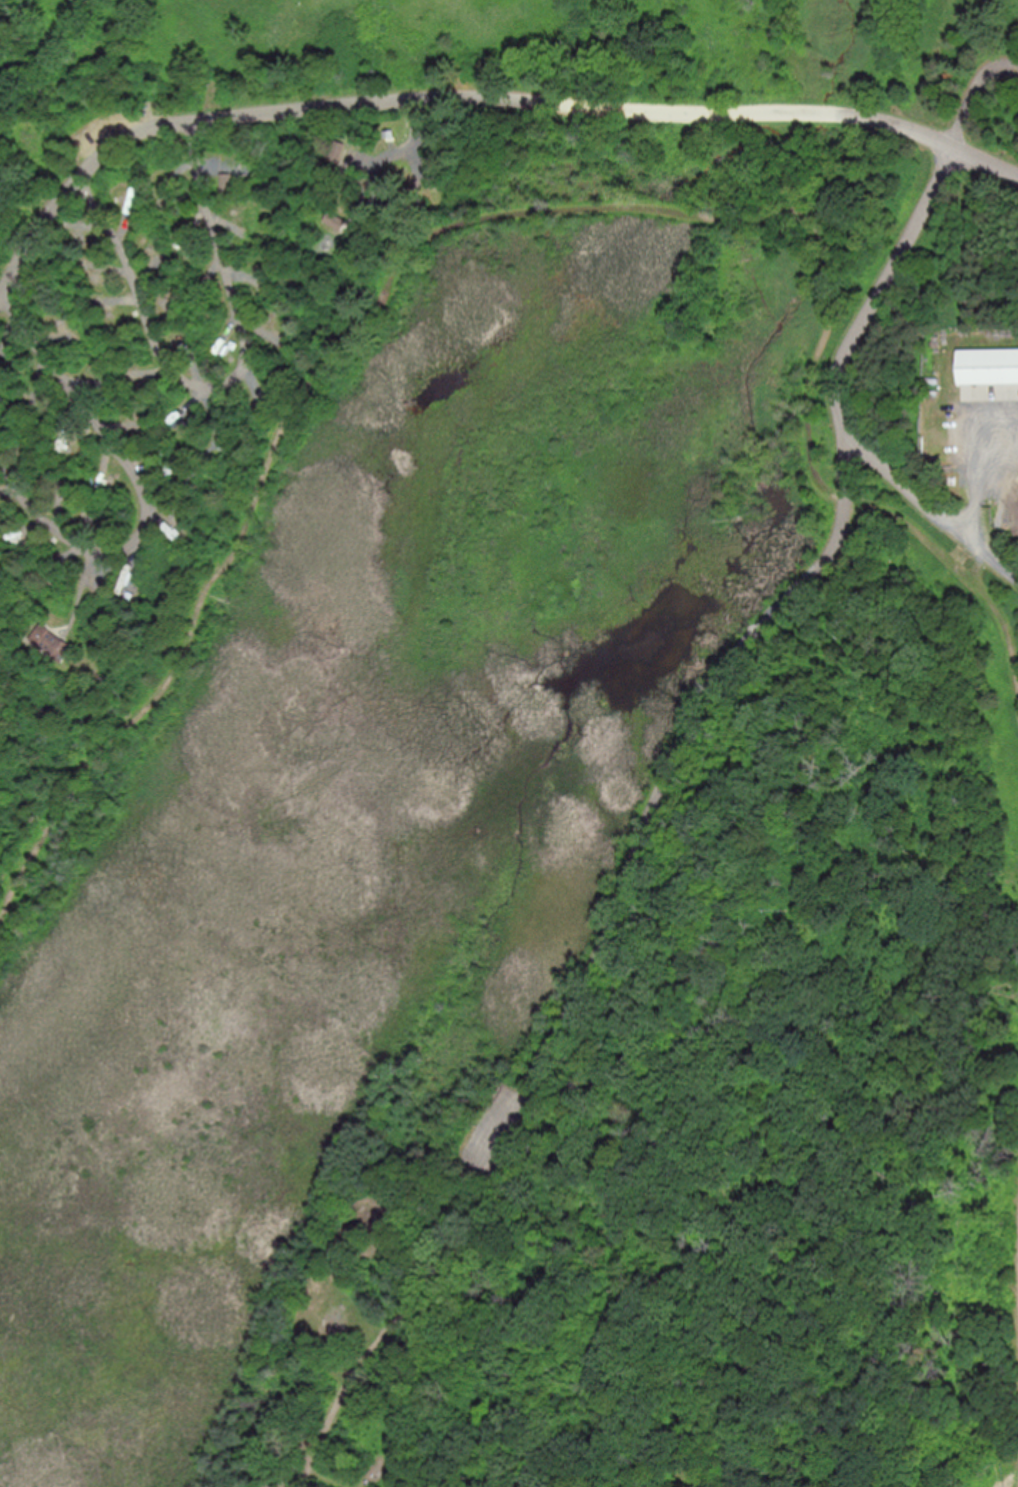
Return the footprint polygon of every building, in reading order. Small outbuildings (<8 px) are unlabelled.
[(386,139),(395,138),(394,130),(386,131),(386,139)] [(334,132),(345,135),(337,158),(327,154),(334,132)] [(219,166),(230,165),(231,184),(219,184),(219,166)] [(329,202),(322,214),(340,223),(346,211),(329,202)] [(83,221),(71,222),(71,231),(84,230),(83,221)] [(956,342),(1017,341),(1017,376),(956,377),(956,342)] [(38,614),(27,630),(63,655),(74,639),(38,614)]
